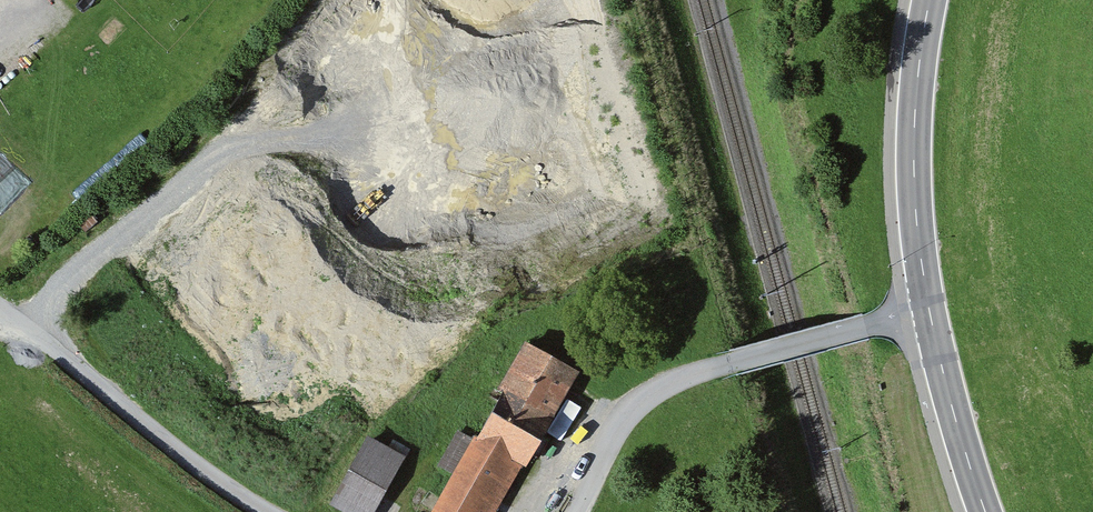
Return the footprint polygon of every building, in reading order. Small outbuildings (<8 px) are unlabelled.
[(524,343),(471,435),(463,430),(443,465),(455,471),(431,511),(493,511),(573,371),(524,343)] [(364,438),(327,505),(341,511),(374,511),(403,459),(364,438)]
